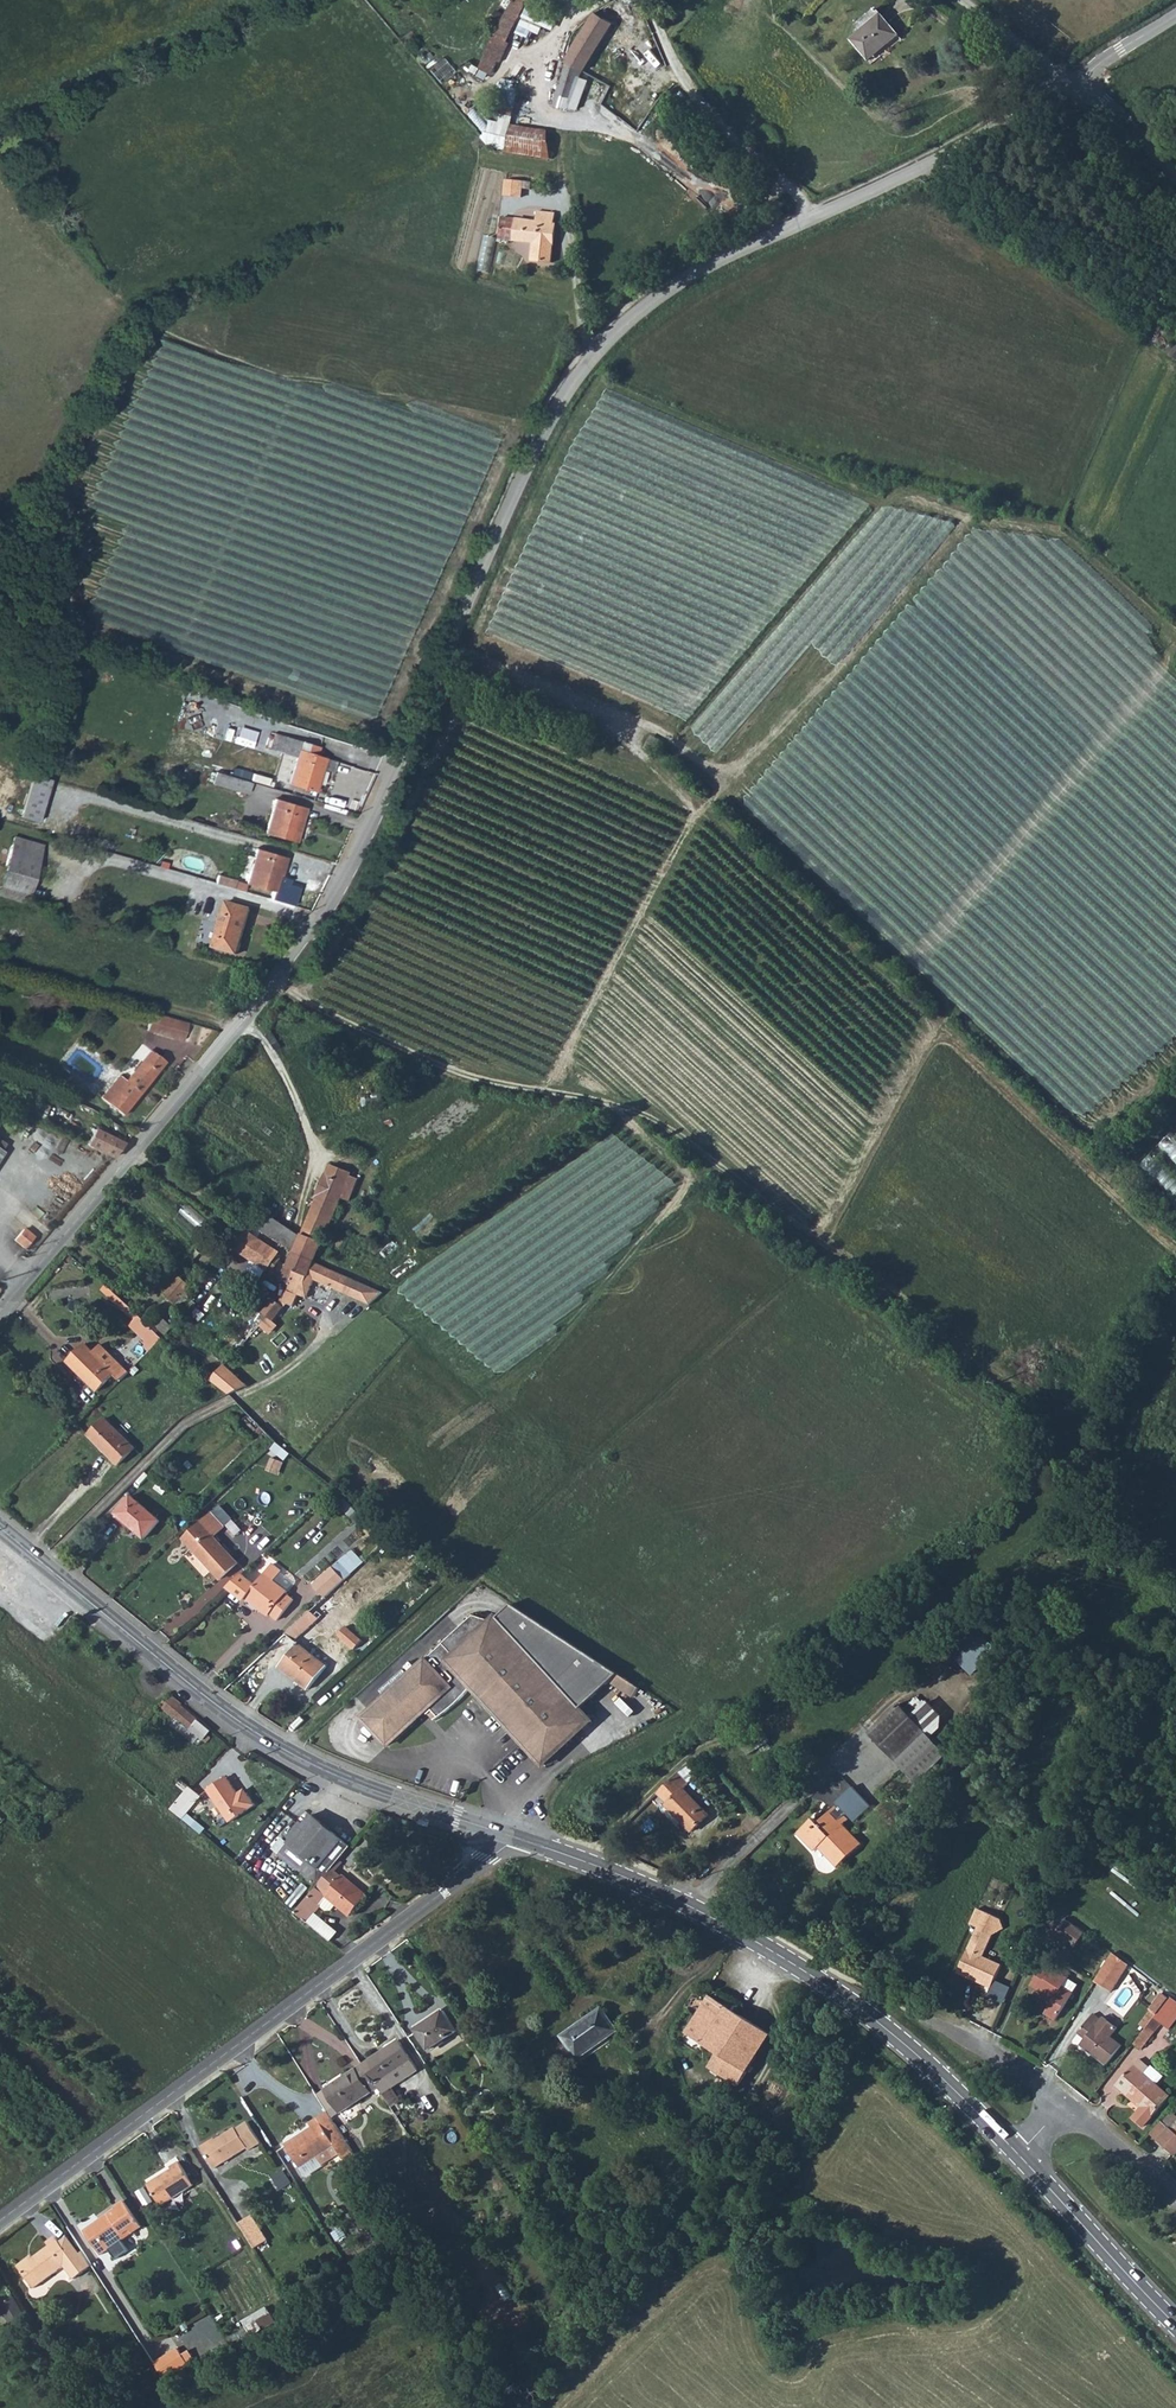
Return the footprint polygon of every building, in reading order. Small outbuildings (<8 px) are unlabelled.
[(490,73),(491,74),(497,61),(501,62),(506,52),(503,50),(526,0),(510,0),(479,68),(490,73)] [(541,31),(545,23),(554,27),(560,13),(532,0),(531,0),(517,30),(530,35),(533,28),(541,31)] [(564,63),(581,72),(604,36),(612,24),(593,13),(564,63)] [(846,48),(866,72),(901,40),(877,13),(853,34),(856,38),(846,48)] [(444,56),(430,67),(441,81),(455,70),(444,56)] [(552,108),(553,108),(566,114),(581,72),(564,63),(552,108)] [(504,153),(547,158),(546,129),(507,125),(504,153)] [(504,195),(524,198),(527,184),(506,181),(504,195)] [(498,243),(504,244),(505,238),(534,242),(531,259),(548,262),(554,223),(552,222),(553,213),(524,208),(523,220),(502,217),(498,243)] [(478,268),(490,270),(497,237),(486,234),(478,268)] [(425,622),(488,445),(501,446),(496,444),(497,432),(482,426),(480,426),(480,450),(474,450),(473,455),(466,455),(464,460),(473,463),(445,462),(440,478),(431,477),(427,488),(427,487),(415,483),(410,621),(425,622)] [(290,784),(316,792),(327,759),(318,755),(321,747),(279,733),(274,747),(299,755),(290,784)] [(206,780),(244,792),(247,781),(209,770),(206,780)] [(36,773),(22,816),(39,821),(53,777),(36,773)] [(295,844),(304,811),(273,803),(264,836),(295,844)] [(28,905),(44,849),(15,841),(0,893),(0,897),(28,905)] [(247,882),(276,891),(286,858),(256,849),(247,882)] [(211,947),(235,953),(247,908),(224,901),(211,947)] [(152,1012),(146,1030),(182,1041),(188,1023),(152,1012)] [(102,1097),(124,1115),(167,1063),(153,1051),(128,1083),(119,1075),(102,1097)] [(66,1083),(80,1094),(85,1087),(71,1076),(66,1083)] [(86,1144),(114,1156),(126,1143),(92,1129),(86,1144)] [(1175,1160),(1175,1134),(1173,1131),(1161,1143),(1175,1160)] [(4,1150),(8,1144),(0,1138),(0,1147),(4,1150)] [(1142,1163),(1175,1198),(1175,1175),(1153,1152),(1142,1163)] [(288,1252),(306,1261),(309,1256),(326,1220),(331,1222),(338,1204),(334,1202),(337,1195),(347,1174),(348,1172),(330,1163),(296,1235),(288,1252)] [(337,1195),(346,1199),(355,1179),(347,1174),(337,1195)] [(250,1226),(260,1233),(286,1249),(288,1252),(296,1235),(260,1212),(250,1226)] [(25,1228),(16,1239),(25,1247),(34,1236),(25,1228)] [(229,1247),(243,1257),(256,1238),(242,1229),(229,1247)] [(243,1257),(257,1266),(268,1250),(270,1248),(256,1238),(243,1257)] [(257,1266),(261,1268),(259,1272),(265,1276),(267,1273),(271,1275),(268,1280),(280,1287),(290,1269),(300,1274),(306,1261),(288,1252),(283,1260),(268,1250),(257,1266)] [(306,1261),(300,1274),(290,1269),(280,1287),(275,1294),(276,1295),(274,1298),(284,1302),(289,1291),(298,1295),(306,1277),(362,1303),(376,1289),(332,1268),(309,1256),(306,1261)] [(159,1297),(169,1305),(185,1288),(175,1279),(159,1297)] [(96,1288),(105,1296),(110,1291),(101,1283),(96,1288)] [(105,1296),(110,1300),(114,1295),(110,1291),(105,1296)] [(110,1300),(131,1319),(135,1315),(125,1306),(114,1295),(110,1300)] [(255,1310),(260,1314),(264,1317),(273,1304),(269,1301),(264,1297),(255,1310)] [(251,1316),(255,1319),(260,1314),(255,1310),(251,1316)] [(255,1319),(252,1323),(260,1330),(268,1320),(264,1317),(260,1314),(255,1319)] [(126,1325),(138,1336),(148,1326),(135,1315),(131,1319),(126,1325)] [(138,1336),(140,1338),(134,1346),(142,1353),(158,1336),(148,1326),(138,1336)] [(119,1379),(126,1371),(99,1345),(92,1352),(83,1345),(65,1363),(95,1392),(113,1373),(119,1379)] [(226,1362),(210,1380),(229,1393),(246,1384),(226,1362)] [(101,1414),(84,1433),(115,1463),(134,1444),(101,1414)] [(269,1470),(281,1472),(284,1459),(272,1456),(269,1470)] [(116,1513),(144,1540),(160,1522),(132,1496),(116,1513)] [(353,1499),(348,1505),(362,1515),(366,1509),(353,1499)] [(186,1545),(224,1583),(241,1567),(215,1541),(226,1530),(214,1518),(186,1545)] [(317,1582),(329,1595),(348,1577),(335,1564),(317,1582)] [(225,1593),(242,1609),(244,1606),(247,1603),(260,1616),(257,1618),(264,1626),(266,1624),(274,1632),(291,1613),(286,1608),(287,1605),(274,1593),(284,1584),(283,1582),(276,1576),(258,1594),(241,1578),(225,1593)] [(244,1606),(256,1619),(257,1618),(260,1616),(247,1603),(244,1606)] [(526,1739),(545,1760),(594,1716),(583,1704),(612,1677),(635,1692),(641,1683),(513,1603),(495,1620),(478,1616),(367,1718),(391,1744),(425,1712),(429,1715),(434,1712),(440,1716),(461,1698),(476,1682),(479,1684),(477,1687),(526,1739)] [(291,1633),(298,1640),(321,1618),(314,1610),(291,1633)] [(346,1627),(340,1635),(355,1648),(362,1640),(346,1627)] [(282,1667),(309,1690),(329,1668),(302,1645),(282,1667)] [(161,1705),(173,1715),(175,1714),(176,1715),(171,1721),(199,1745),(204,1739),(210,1743),(214,1738),(209,1733),(211,1730),(181,1706),(182,1704),(170,1694),(161,1705)] [(865,1737),(893,1765),(913,1786),(944,1757),(896,1707),(865,1737)] [(11,1766),(14,1763),(17,1759),(5,1749),(0,1757),(11,1766)] [(11,1766),(23,1775),(28,1769),(17,1759),(14,1763),(11,1766)] [(656,1796),(666,1806),(662,1809),(689,1836),(708,1819),(681,1792),(687,1786),(677,1776),(656,1796)] [(213,1790),(233,1821),(258,1805),(250,1793),(243,1798),(241,1795),(242,1794),(231,1778),(213,1790)] [(175,1808),(186,1817),(191,1812),(205,1794),(194,1785),(175,1808)] [(835,1806),(816,1825),(810,1820),(795,1835),(812,1853),(818,1848),(827,1857),(837,1866),(859,1844),(840,1824),(846,1817),(843,1814),(845,1812),(854,1820),(869,1804),(849,1786),(834,1803),(838,1806),(836,1808),(835,1806)] [(186,1817),(200,1829),(205,1824),(191,1812),(186,1817)] [(325,1884),(337,1869),(339,1868),(358,1845),(320,1815),(312,1824),(307,1820),(293,1838),(297,1842),(288,1853),(322,1882),(325,1884)] [(218,1839),(225,1845),(230,1839),(223,1834),(218,1839)] [(300,1913),(312,1922),(318,1915),(326,1906),(325,1905),(331,1897),(355,1917),(371,1897),(337,1869),(325,1884),(300,1913)] [(304,1881),(289,1903),(299,1909),(314,1887),(304,1881)] [(961,1919),(972,1923),(978,1908),(967,1903),(961,1919)] [(972,1923),(954,1971),(988,1983),(998,1958),(979,1952),(992,1913),(978,1908),(972,1923)] [(341,1934),(318,1915),(312,1922),(335,1941),(341,1934)] [(1065,1917),(1055,1932),(1074,1946),(1085,1931),(1065,1917)] [(1110,1954),(1117,1958),(1126,1964),(1127,1962),(1112,1951),(1110,1954)] [(1094,1980),(1111,1990),(1126,1964),(1117,1958),(1110,1954),(1094,1980)] [(1028,1986),(1052,2002),(1044,2016),(1054,2022),(1076,1987),(1049,1970),(1047,1973),(1040,1968),(1028,1986)] [(1156,2014),(1165,2001),(1167,1997),(1160,1991),(1148,2008),(1156,2014)] [(1155,2030),(1160,2022),(1173,2003),(1175,2000),(1175,1999),(1169,1994),(1167,1997),(1165,2001),(1156,2014),(1148,2025),(1155,2030)] [(685,2033),(717,2054),(709,2067),(738,2086),(772,2036),(709,1996),(685,2033)] [(1168,2027),(1175,2016),(1175,2000),(1173,2003),(1160,2022),(1168,2027)] [(600,2009),(561,2036),(576,2058),(616,2032),(600,2009)] [(414,2029),(427,2050),(456,2031),(443,2010),(414,2029)] [(1074,2038),(1081,2043),(1079,2047),(1104,2066),(1119,2046),(1107,2037),(1114,2028),(1100,2018),(1098,2020),(1091,2016),(1074,2038)] [(797,2024),(804,2029),(807,2024),(800,2019),(797,2024)] [(1135,2043),(1142,2048),(1155,2030),(1148,2025),(1135,2043)] [(315,2093),(327,2112),(331,2118),(378,2088),(375,2084),(411,2060),(398,2040),(315,2093)] [(1113,2090),(1139,2110),(1131,2121),(1142,2130),(1167,2098),(1154,2087),(1165,2073),(1152,2063),(1149,2066),(1139,2057),(1113,2090)] [(327,2112),(308,2124),(310,2128),(285,2144),(299,2167),(317,2156),(321,2163),(339,2152),(343,2159),(353,2153),(331,2118),(327,2112)] [(200,2146),(214,2168),(245,2148),(247,2151),(259,2143),(245,2122),(235,2129),(234,2127),(210,2142),(209,2141),(200,2146)] [(1159,2125),(1148,2139),(1156,2145),(1167,2131),(1159,2125)] [(1175,2157),(1175,2131),(1172,2136),(1167,2131),(1156,2145),(1174,2160),(1175,2157)] [(147,2184),(161,2205),(193,2185),(179,2161),(170,2166),(172,2169),(147,2184)] [(98,2251),(130,2229),(132,2233),(142,2226),(124,2200),(115,2207),(116,2208),(84,2231),(98,2251)] [(237,2223),(254,2249),(266,2240),(250,2215),(237,2223)] [(531,2222),(525,2225),(540,2248),(546,2244),(531,2222)] [(98,2251),(101,2255),(132,2233),(130,2229),(98,2251)] [(59,2241),(55,2235),(45,2242),(48,2246),(34,2257),(32,2254),(17,2265),(34,2287),(64,2266),(73,2278),(91,2266),(82,2251),(80,2252),(72,2258),(59,2241)] [(59,2241),(72,2258),(80,2252),(67,2235),(59,2241)] [(0,2301),(0,2302),(10,2319),(24,2311),(13,2293),(0,2301)] [(246,2317),(251,2325),(257,2321),(262,2330),(276,2322),(271,2313),(270,2313),(265,2306),(246,2317)] [(153,2364),(163,2380),(190,2368),(184,2358),(180,2352),(153,2364)] [(184,2358),(190,2368),(196,2365),(191,2354),(184,2358)] [(163,2380),(166,2386),(198,2370),(196,2365),(190,2368),(163,2380)]
